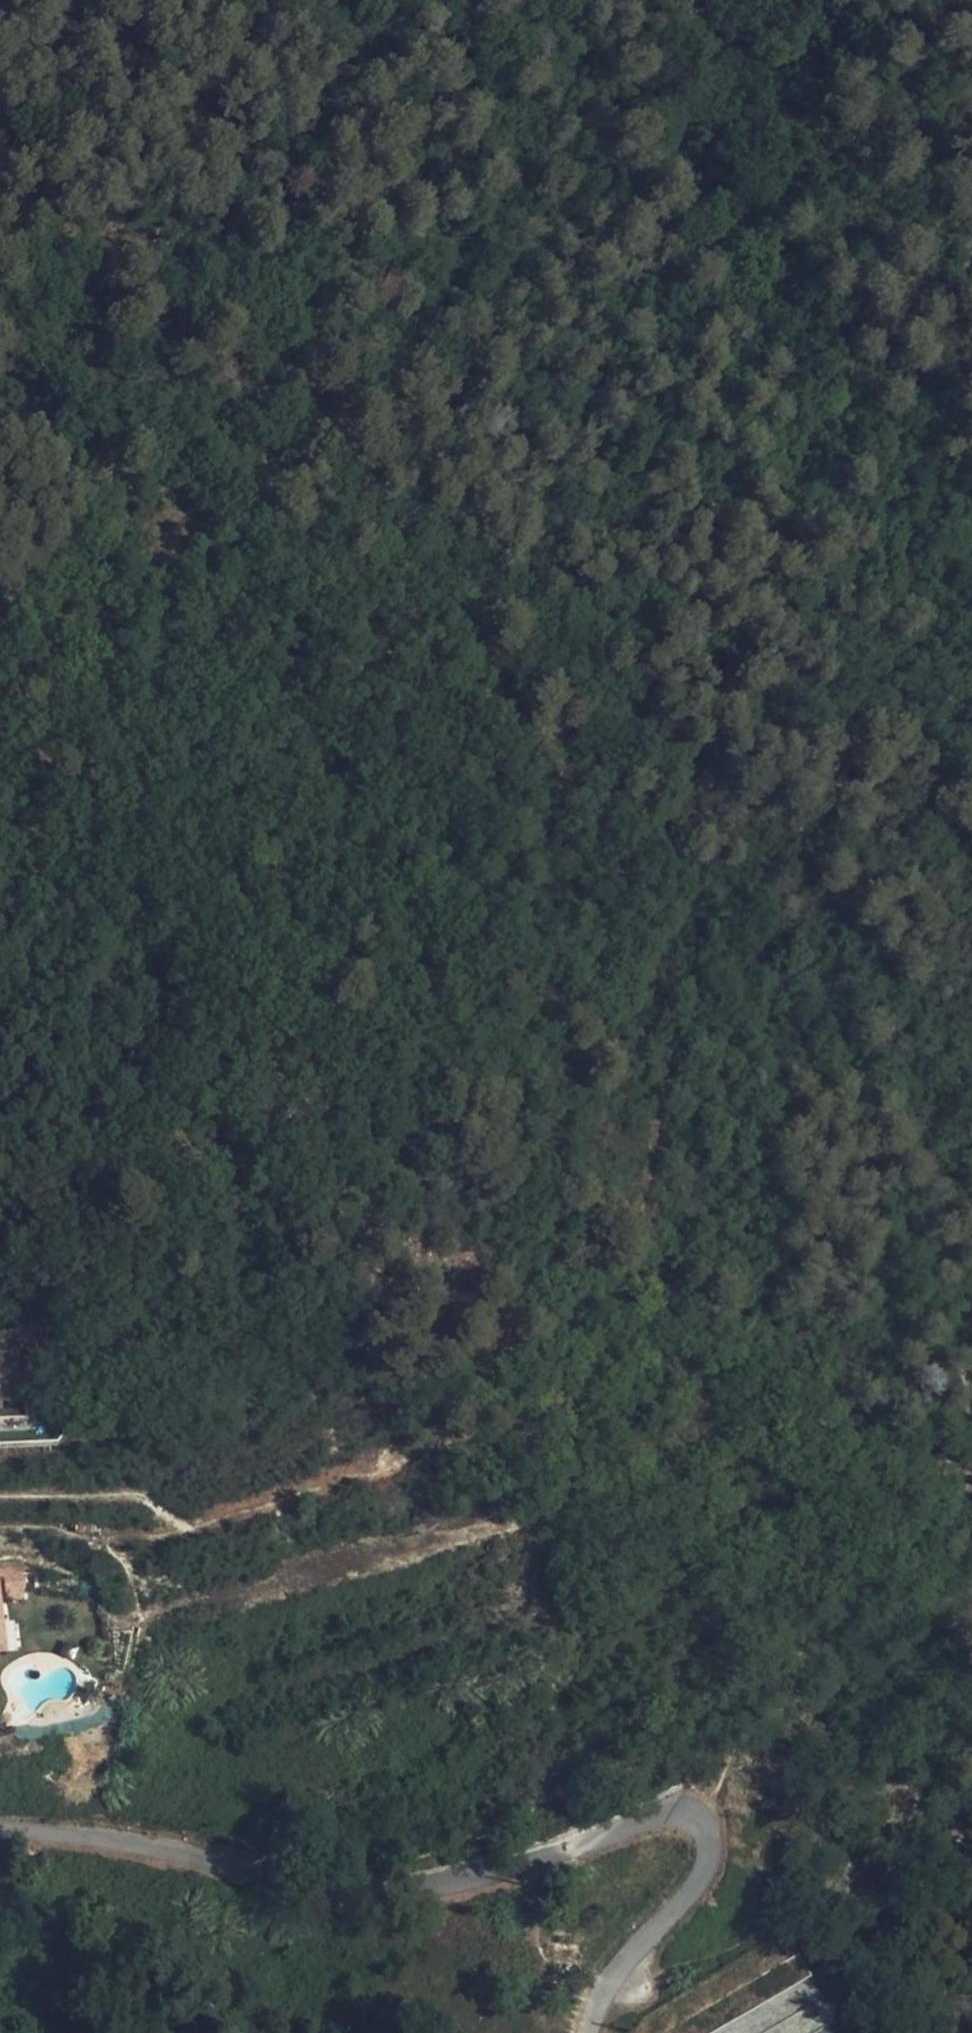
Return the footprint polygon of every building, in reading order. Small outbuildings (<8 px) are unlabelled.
[(22,1415),(20,1364),(19,1352),(0,1353),(0,1416),(22,1415)] [(20,1364),(22,1415),(0,1416),(0,1418),(27,1418),(25,1364),(20,1364)] [(11,1659),(8,1629),(0,1629),(0,1660),(11,1659)] [(879,2024),(867,2032),(888,2032),(879,2024)]
